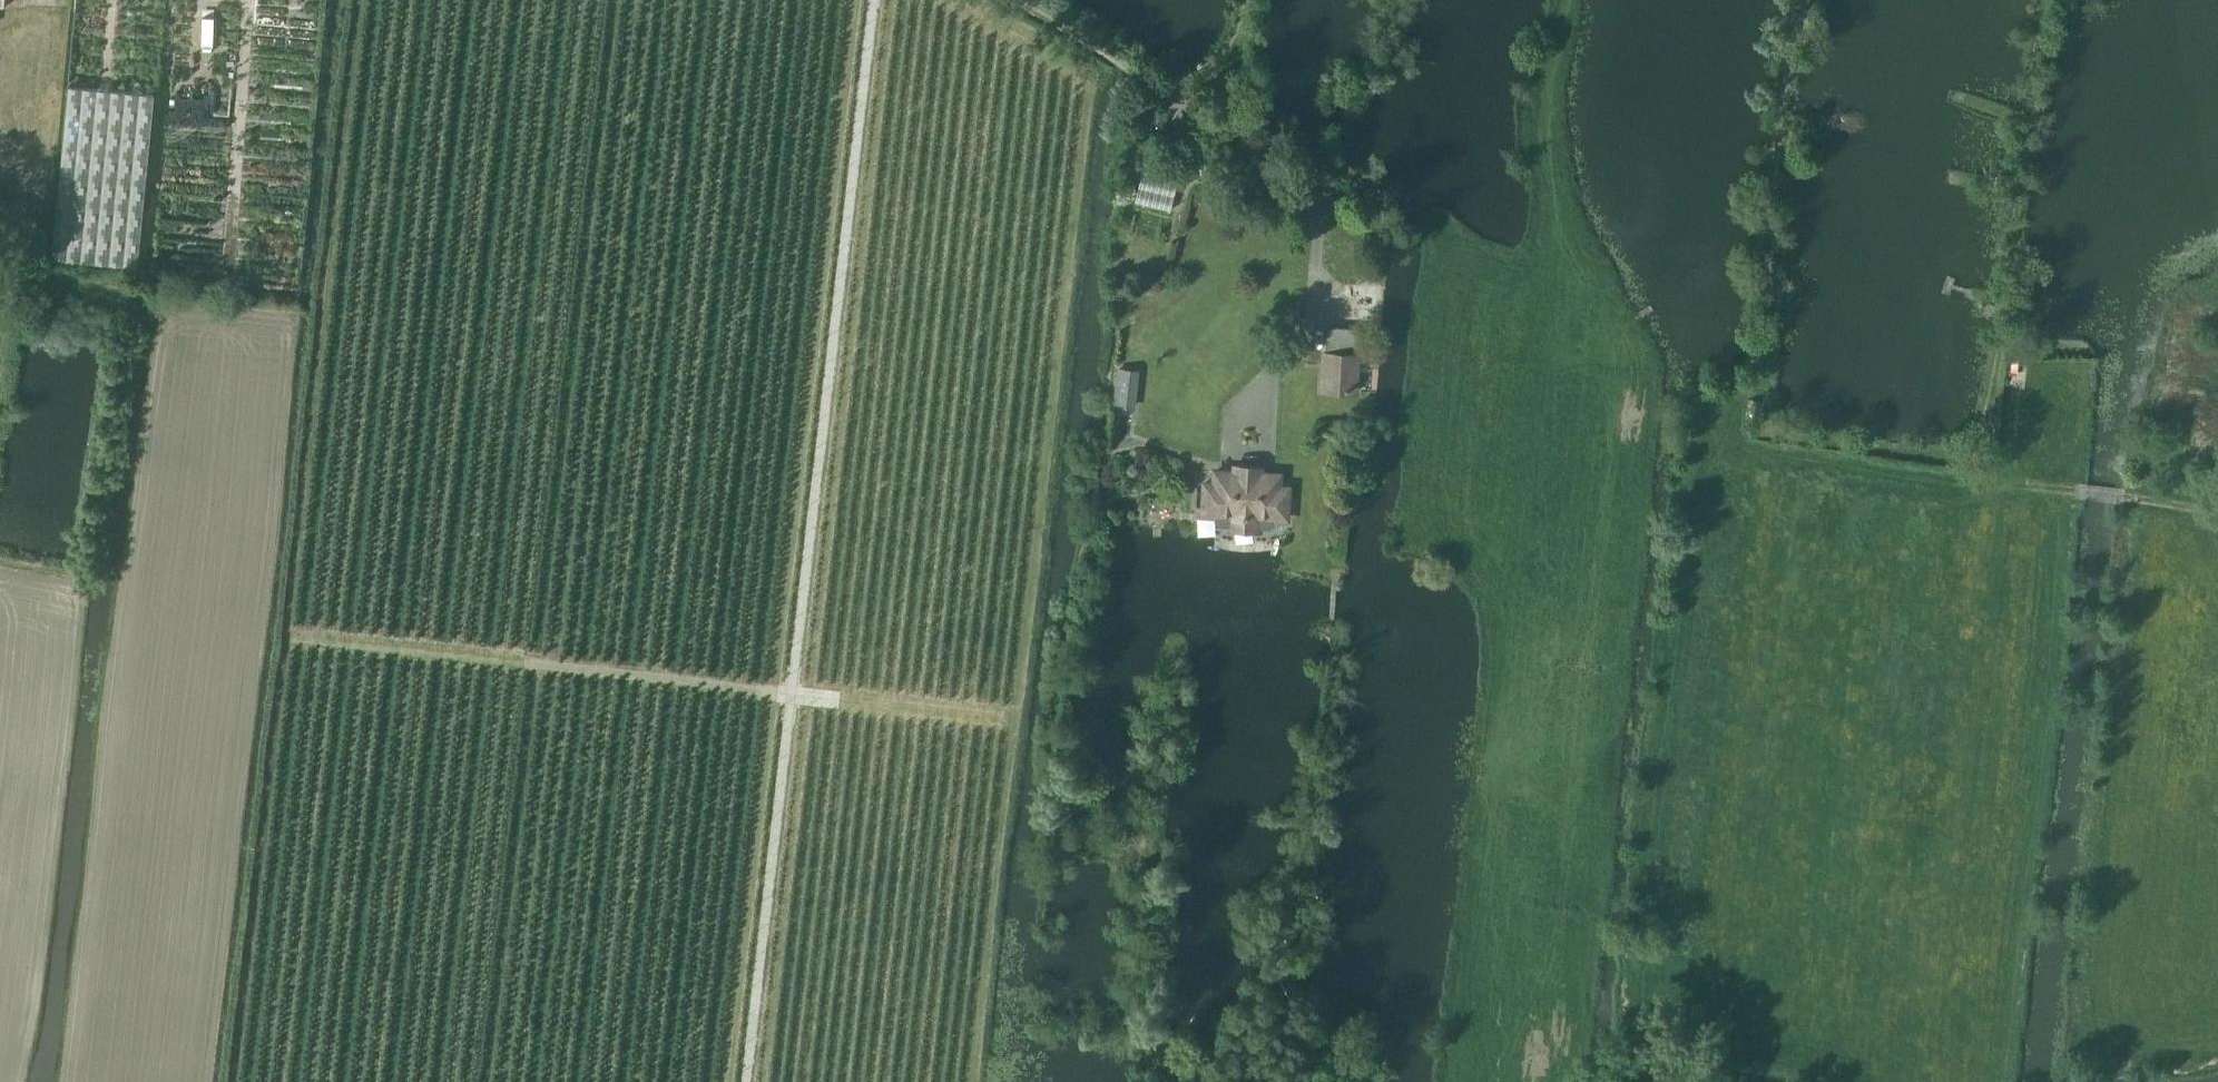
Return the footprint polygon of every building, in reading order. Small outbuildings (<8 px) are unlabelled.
[(137,267),(154,94),(68,85),(50,258),(137,267)] [(1177,182),(1181,163),(1146,154),(1142,174),(1177,182)] [(1170,211),(1177,182),(1142,174),(1135,202),(1170,211)] [(1322,391),(1355,392),(1357,355),(1324,353),(1322,391)] [(1115,403),(1133,405),(1136,378),(1118,376),(1115,403)] [(1287,513),(1288,488),(1279,487),(1279,474),(1256,473),(1256,472),(1253,472),(1253,473),(1241,472),(1241,471),(1238,471),(1238,472),(1214,471),(1214,484),(1204,483),(1203,508),(1217,509),(1216,520),(1220,524),(1230,524),(1234,521),(1234,519),(1254,520),(1254,522),(1258,526),(1268,527),(1272,523),(1273,512),(1287,513)]
